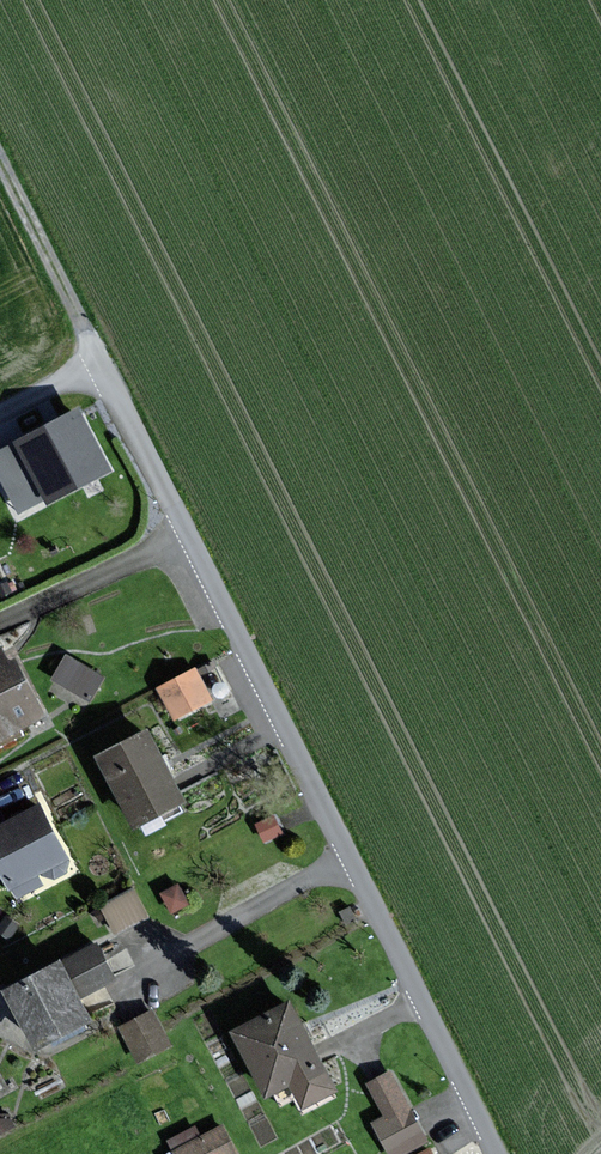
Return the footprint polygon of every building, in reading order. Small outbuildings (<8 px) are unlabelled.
[(79,412),(0,455),(0,468),(22,508),(51,492),(55,498),(110,469),(79,412)] [(17,661),(11,664),(4,650),(0,652),(0,737),(45,714),(17,661)] [(103,677),(68,658),(57,678),(91,698),(103,677)] [(173,714),(215,697),(202,662),(159,678),(173,714)] [(184,799),(150,733),(103,757),(137,823),(184,799)] [(1,816),(0,816),(0,859),(19,896),(41,885),(36,875),(51,867),(56,876),(66,871),(61,861),(69,858),(42,805),(5,824),(1,816)] [(142,889),(108,905),(123,936),(157,919),(142,889)] [(79,995),(114,976),(98,945),(11,991),(40,1045),(92,1018),(79,995)] [(306,1104),(336,1089),(294,1002),(237,1030),(269,1094),(294,1081),(306,1104)] [(170,1044),(153,1013),(125,1027),(141,1059),(170,1044)] [(427,1140),(393,1075),(372,1085),(388,1116),(376,1123),(392,1153),(401,1153),(427,1140)] [(179,1150),(181,1153),(247,1153),(231,1124),(179,1150)]
